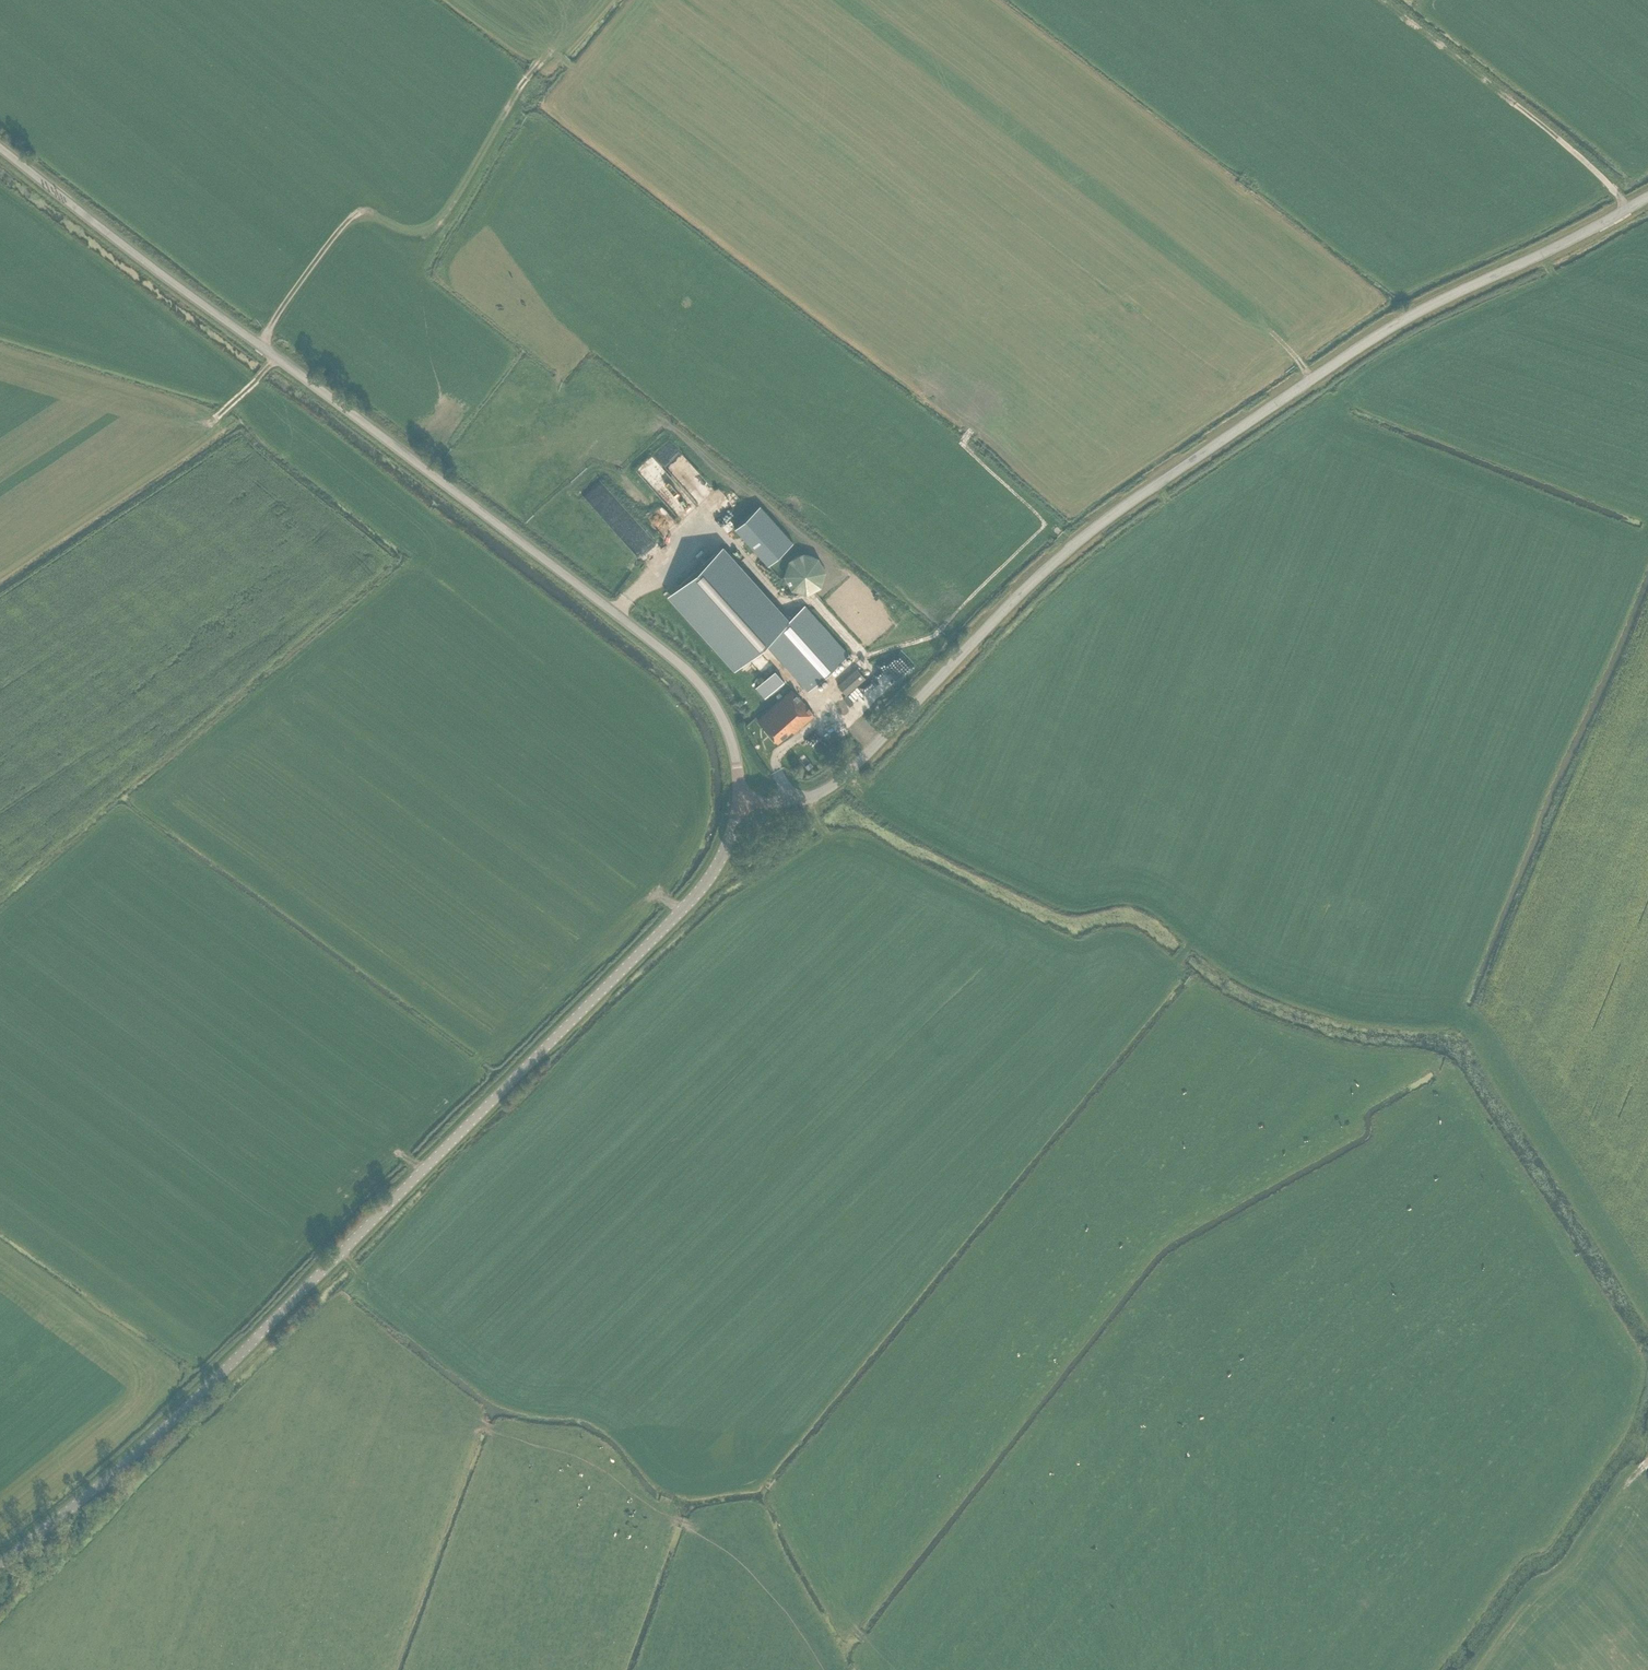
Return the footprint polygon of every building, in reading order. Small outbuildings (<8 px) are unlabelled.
[(652,453),(636,470),(656,488),(672,471),(652,453)] [(767,565),(792,543),(746,492),(721,514),(767,565)] [(807,692),(847,655),(803,607),(787,621),(721,548),(670,594),(736,667),(763,643),(807,692)] [(803,553),(788,561),(784,576),(791,590),(807,595),(821,587),(825,572),(818,558),(803,553)] [(864,678),(855,669),(837,685),(845,695),(864,678)] [(783,681),(774,671),(755,688),(764,698),(783,681)] [(791,731),(793,734),(814,715),(791,690),(757,720),(777,743),(791,731)]
